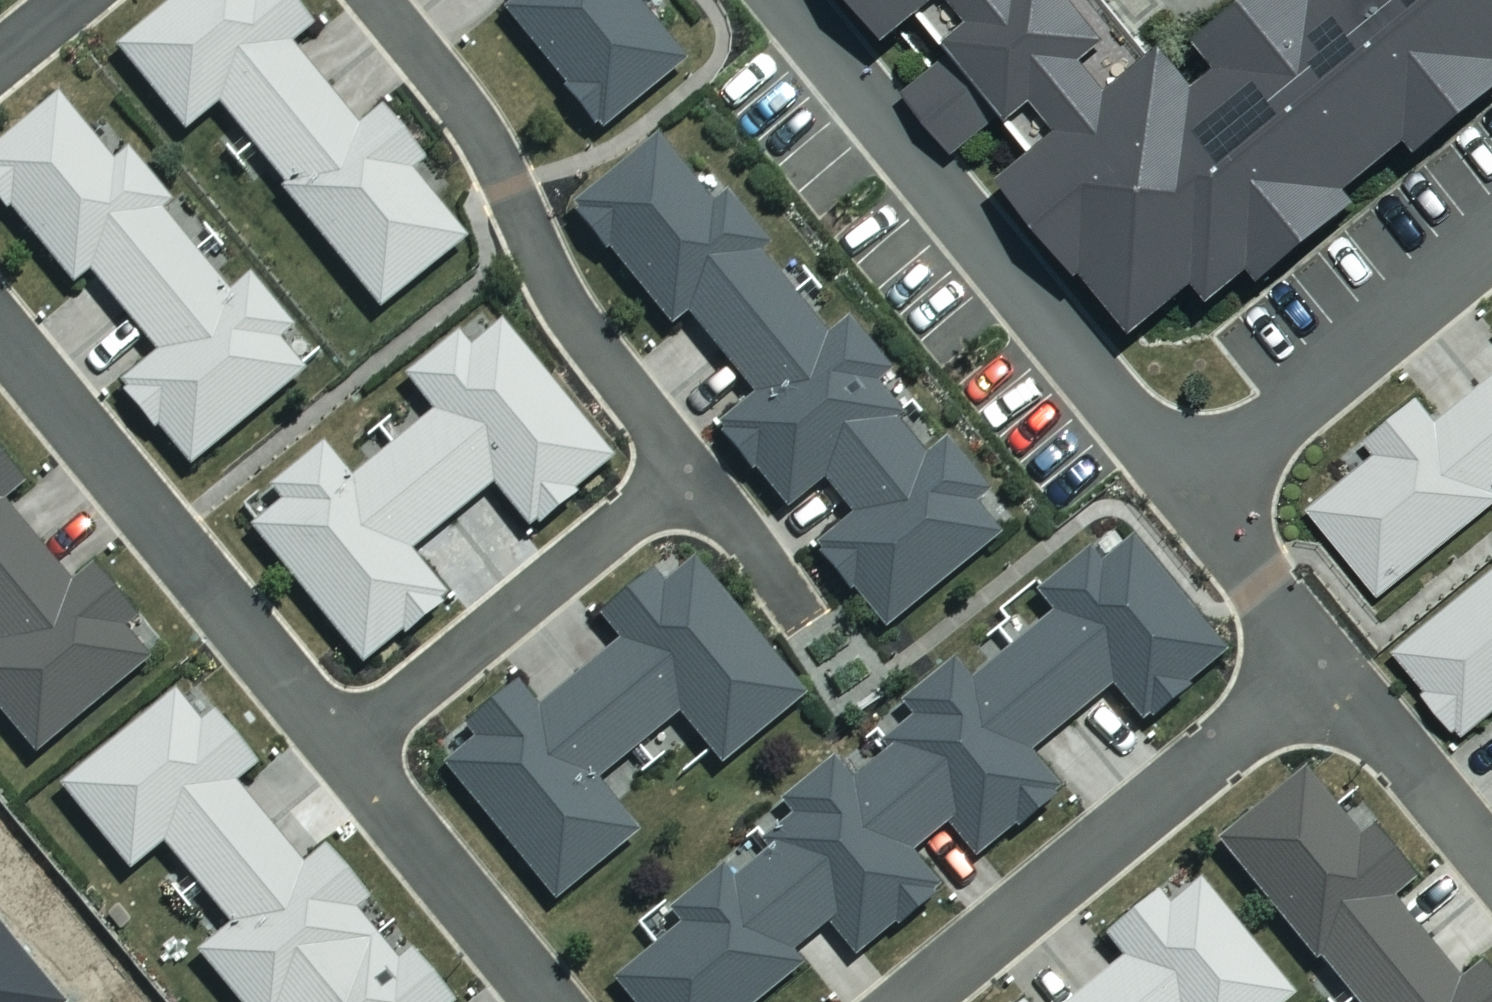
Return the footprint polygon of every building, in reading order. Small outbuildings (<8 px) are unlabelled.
[(114,51),(184,136),(218,109),(250,148),(323,87),(291,48),(314,30),(289,0),(178,0),(114,51)] [(517,0),(500,13),(563,92),(561,94),(591,131),(596,127),(601,134),(686,66),(634,0),(517,0)] [(892,46),(924,20),(952,55),(904,95),(954,156),(1003,116),(1037,157),(1002,186),(1084,286),(1091,280),(1139,339),(1199,290),(1215,309),(1257,275),(1269,289),(1365,210),(1354,197),(1416,146),(1426,159),(1491,104),(1491,0),(1256,0),(1201,45),(1223,72),(1201,90),(1169,51),(1155,62),(1104,0),(854,0),(892,46)] [(359,130),(323,87),(250,148),(284,189),(279,193),(380,315),(467,243),(411,176),(426,163),(382,111),(359,130)] [(193,256),(160,215),(170,207),(127,154),(111,167),(57,100),(0,146),(0,212),(3,216),(8,212),(71,290),(89,275),(121,314),(193,256)] [(720,358),(793,296),(761,257),(770,249),(726,197),(712,208),(656,141),(572,211),(576,216),(573,219),(604,256),(607,253),(672,331),(687,319),(720,358)] [(189,472),(305,377),(277,343),(291,332),(248,280),(227,297),(193,256),(121,314),(156,358),(119,388),(125,395),(120,398),(151,435),(156,431),(189,472)] [(820,485),(896,425),(902,420),(877,389),(892,376),(847,321),(827,337),(793,296),(720,358),(753,399),(719,427),(725,434),(719,439),(750,478),(755,474),(786,512),(820,485)] [(391,448),(451,522),(492,489),(527,532),(535,526),(540,532),(578,501),(574,496),(613,464),(500,326),(469,351),(458,338),(403,383),(430,416),(391,448)] [(1482,389),(1491,402),(1491,380),(1482,389)] [(1482,389),(1439,424),(1421,401),(1369,443),(1379,456),(1309,511),(1381,600),(1491,511),(1491,402),(1482,389)] [(896,425),(820,485),(851,521),(817,549),(822,555),(817,559),(850,598),(853,596),(885,634),(999,539),(974,508),(988,496),(945,444),(925,460),(896,425)] [(451,522),(391,448),(349,483),(322,450),(269,493),(279,505),(248,530),(361,669),(400,637),(404,642),(444,610),(439,605),(446,600),(410,556),(451,522)] [(36,547),(3,506),(23,490),(0,461),(0,575),(36,547)] [(1013,649),(1073,722),(1111,692),(1141,728),(1150,721),(1153,724),(1190,694),(1187,690),(1226,659),(1132,543),(1102,567),(1090,553),(1035,597),(1052,617),(1013,649)] [(36,547),(0,575),(0,720),(35,760),(149,664),(124,635),(138,623),(92,570),(71,588),(36,547)] [(577,680),(637,754),(679,720),(721,771),(806,701),(694,565),(664,589),(653,576),(598,621),(619,646),(577,680)] [(1395,654),(1428,695),(1425,697),(1456,736),(1460,732),(1466,739),(1491,719),(1491,577),(1395,654)] [(887,756),(947,829),(975,863),(1015,830),(1019,834),(1056,804),(1053,800),(1060,794),(1030,757),(1073,722),(1013,649),(970,684),(954,664),(900,708),(912,722),(880,748),(887,756)] [(637,754),(577,680),(537,712),(517,688),(464,731),(473,743),(442,769),(556,907),(640,838),(597,787),(637,754)] [(193,888),(267,828),(234,789),(257,770),(213,717),(198,729),(173,698),(57,792),(127,877),(161,849),(193,888)] [(767,855),(828,928),(855,961),(893,930),(898,935),(937,902),(932,897),(940,890),(913,857),(947,829),(887,756),(853,784),(834,762),(781,805),(794,821),(780,833),(785,840),(767,855)] [(1352,1000),(1425,941),(1394,903),(1416,885),(1373,832),(1360,842),(1305,774),(1216,845),(1315,967),(1321,962),(1352,1000)] [(376,941),(354,914),(367,904),(325,853),(303,871),(267,828),(193,888),(229,931),(196,958),(232,1001),(300,1001),(376,941)] [(828,928),(767,855),(732,885),(720,871),(667,916),(680,931),(613,987),(625,1001),(764,1001),(802,970),(792,958),(828,928)] [(1121,965),(1083,995),(1089,1001),(1296,1001),(1202,887),(1169,913),(1157,899),(1103,943),(1121,965)] [(412,955),(397,968),(376,941),(300,1001),(450,1001),(412,955)] [(1485,967),(1462,986),(1425,941),(1352,1000),(1353,1001),(1491,1001),(1491,976),(1485,967)]
